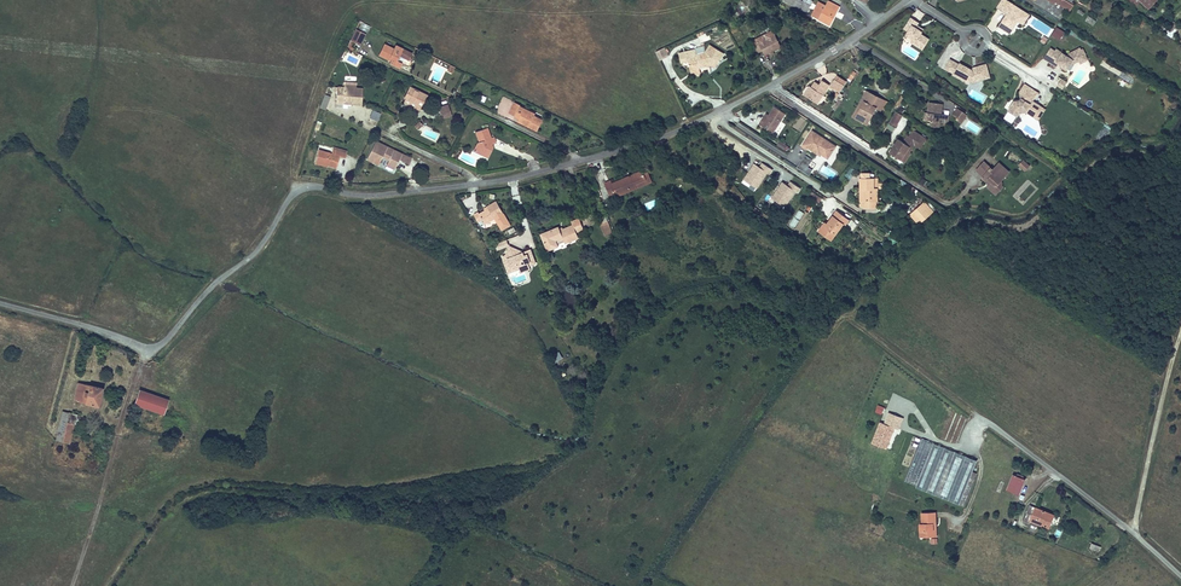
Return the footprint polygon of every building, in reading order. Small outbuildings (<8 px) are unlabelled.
[(802,1),(799,0),(783,0),(807,13),(810,6),(802,1)] [(1002,10),(1008,1),(1007,0),(1001,0),(996,7),(1002,10)] [(1055,4),(1056,2),(1069,10),(1073,4),(1071,3),(1066,0),(1049,0),(1055,4)] [(824,5),(817,18),(830,25),(839,7),(828,1),(826,6),(824,5)] [(1029,14),(1008,1),(1002,10),(1007,14),(999,26),(1007,32),(1013,23),(1015,24),(1018,21),(1023,24),(1029,14)] [(1088,15),(1084,21),(1093,26),(1096,21),(1088,15)] [(913,39),(924,47),(929,39),(921,33),(922,31),(916,27),(917,25),(919,22),(911,17),(904,28),(907,31),(905,34),(913,39)] [(358,28),(368,32),(371,26),(361,21),(358,28)] [(1013,23),(1007,32),(1010,33),(1015,24),(1013,23)] [(1064,31),(1057,27),(1052,35),(1059,40),(1064,31)] [(1176,40),(1179,34),(1169,28),(1166,34),(1176,40)] [(365,34),(355,29),(350,40),(360,45),(365,34)] [(772,31),(752,41),(758,52),(762,51),(765,55),(781,47),(772,31)] [(913,39),(910,42),(922,50),(924,47),(913,39)] [(396,60),(399,55),(403,57),(409,60),(412,53),(395,45),(393,49),(384,44),(379,55),(388,59),(389,57),(392,58),(390,60),(389,63),(399,67),(402,62),(400,62),(396,60)] [(695,55),(694,50),(679,53),(681,62),(689,61),(692,75),(700,73),(698,67),(710,64),(715,67),(723,54),(709,45),(703,55),(695,55)] [(664,47),(656,52),(660,60),(668,55),(664,47)] [(1071,63),(1074,59),(1078,57),(1078,58),(1086,55),(1086,54),(1083,48),(1081,49),(1075,52),(1074,51),(1066,55),(1056,48),(1055,50),(1050,48),(1044,58),(1058,67),(1059,65),(1060,63),(1064,65),(1062,67),(1067,70),(1071,63)] [(1074,59),(1071,63),(1073,63),(1079,60),(1081,63),(1082,63),(1088,59),(1086,55),(1078,58),(1078,57),(1074,59)] [(950,59),(945,68),(954,73),(953,74),(959,77),(963,76),(970,80),(973,82),(984,79),(984,78),(987,77),(989,75),(988,72),(988,71),(987,68),(986,66),(984,65),(981,66),(980,65),(977,66),(978,69),(974,69),(974,71),(972,71),(968,68),(960,63),(959,64),(950,59)] [(1102,61),(1099,66),(1120,75),(1122,70),(1102,61)] [(843,85),(835,79),(830,87),(839,92),(843,85)] [(1067,82),(1062,79),(1058,85),(1063,89),(1064,86),(1067,82)] [(829,85),(822,81),(819,85),(814,82),(811,87),(811,88),(806,97),(817,104),(829,85)] [(1038,92),(1025,84),(1020,92),(1021,98),(1020,100),(1014,101),(1008,110),(1017,116),(1019,113),(1025,111),(1038,119),(1045,109),(1032,101),(1038,92)] [(811,87),(809,86),(803,95),(806,97),(811,88),(811,87)] [(337,87),(336,101),(350,102),(350,104),(361,105),(362,88),(355,88),(344,87),(337,87)] [(410,87),(404,98),(417,105),(419,101),(423,103),(426,96),(410,87)] [(855,118),(869,93),(866,91),(853,117),(855,118)] [(869,93),(855,118),(867,124),(870,117),(869,117),(871,113),(872,114),(876,106),(881,109),(881,108),(885,101),(869,93)] [(896,104),(899,106),(904,97),(901,95),(896,104)] [(417,105),(404,98),(403,102),(419,110),(424,108),(430,97),(426,96),(423,103),(419,101),(417,105)] [(323,99),(319,107),(325,110),(329,101),(323,99)] [(509,113),(515,116),(519,107),(520,105),(514,102),(509,113)] [(929,102),(927,113),(928,113),(927,121),(931,122),(939,123),(947,124),(948,116),(941,114),(942,104),(929,102)] [(439,109),(441,114),(450,110),(448,105),(439,109)] [(519,107),(515,116),(519,118),(529,123),(528,126),(537,131),(542,120),(534,116),(535,114),(519,107)] [(785,114),(774,107),(768,115),(764,122),(761,120),(758,124),(772,133),(785,114)] [(968,115),(957,108),(953,115),(964,121),(968,115)] [(450,110),(441,114),(442,119),(451,115),(450,110)] [(896,127),(902,116),(896,112),(896,111),(895,112),(889,123),(896,127)] [(519,118),(518,121),(528,126),(529,123),(519,118)] [(419,122),(414,127),(417,130),(422,125),(419,122)] [(473,150),(484,156),(486,151),(490,152),(492,147),(490,146),(487,145),(489,143),(491,144),(496,143),(494,137),(491,138),(487,128),(475,132),(479,142),(477,142),(473,150)] [(835,147),(811,131),(801,147),(805,150),(807,148),(816,154),(820,148),(822,150),(821,151),(829,157),(835,147)] [(920,136),(912,132),(908,139),(905,143),(903,142),(898,139),(890,155),(902,161),(907,152),(909,154),(910,154),(915,144),(921,147),(926,137),(921,134),(920,136)] [(389,160),(388,162),(396,166),(399,159),(409,164),(411,158),(375,141),(367,159),(373,162),(375,158),(380,161),(382,156),(389,160)] [(822,150),(820,148),(816,154),(819,156),(820,154),(827,159),(829,157),(821,151),(822,150)] [(318,150),(315,162),(328,165),(336,168),(339,156),(345,158),(346,153),(332,149),(331,153),(318,150)] [(906,163),(911,155),(910,154),(909,154),(907,152),(902,161),(906,163)] [(797,169),(811,175),(815,164),(811,163),(813,158),(803,155),(797,169)] [(1030,166),(1023,160),(1019,165),(1026,171),(1030,166)] [(396,166),(388,162),(385,168),(393,172),(396,166)] [(983,176),(983,177),(987,180),(989,180),(991,182),(990,183),(990,188),(993,191),(998,191),(1001,187),(1001,182),(1000,181),(1008,172),(999,163),(992,170),(984,162),(976,170),(983,176)] [(760,167),(755,163),(745,179),(758,188),(768,172),(770,173),(773,170),(771,168),(763,163),(760,167)] [(851,179),(855,169),(850,167),(846,177),(851,179)] [(617,197),(637,188),(635,184),(646,179),(643,174),(642,171),(611,183),(610,180),(605,182),(611,196),(616,194),(617,197)] [(635,184),(637,188),(652,182),(648,172),(643,174),(646,179),(635,184)] [(860,178),(860,189),(863,189),(863,201),(860,201),(859,204),(867,209),(876,209),(877,201),(877,179),(869,178),(869,174),(861,174),(862,178),(860,178)] [(930,182),(923,177),(920,181),(927,186),(930,182)] [(987,180),(983,177),(981,178),(987,183),(987,188),(994,195),(998,191),(993,191),(990,188),(990,183),(991,182),(989,180),(987,180)] [(791,182),(789,185),(783,182),(773,197),(786,206),(797,191),(799,192),(801,188),(799,187),(791,182)] [(823,198),(811,190),(809,195),(820,202),(823,198)] [(489,209),(486,211),(480,214),(479,212),(474,215),(478,222),(483,219),(486,224),(495,218),(495,217),(503,212),(497,201),(488,207),(489,209)] [(924,201),(909,214),(917,223),(932,210),(924,201)] [(822,225),(818,231),(829,239),(832,235),(834,236),(843,223),(845,225),(849,220),(836,210),(826,224),(824,227),(822,225)] [(503,212),(495,217),(495,218),(503,230),(511,225),(503,212)] [(558,246),(556,242),(555,240),(563,237),(563,239),(565,243),(578,238),(576,232),(584,229),(580,218),(571,222),(573,225),(560,230),(559,227),(541,234),(548,250),(558,246)] [(606,221),(600,223),(605,236),(611,233),(606,221)] [(895,245),(898,240),(889,235),(886,240),(895,245)] [(507,240),(495,244),(497,250),(509,246),(507,240)] [(883,250),(887,246),(883,241),(878,245),(883,250)] [(510,246),(506,255),(502,256),(507,267),(513,265),(515,270),(520,268),(521,272),(530,268),(529,265),(536,263),(530,249),(524,252),(521,253),(518,252),(519,250),(510,246)] [(78,383),(74,400),(98,406),(102,388),(78,383)] [(139,389),(134,404),(163,414),(168,400),(139,389)] [(884,407),(878,405),(876,412),(882,414),(884,407)] [(62,411),(55,440),(61,442),(68,412),(62,411)] [(68,412),(61,442),(69,443),(70,438),(69,438),(72,424),(77,425),(79,415),(68,412)] [(889,414),(885,424),(894,428),(900,430),(904,419),(889,414)] [(886,449),(894,428),(885,424),(880,422),(872,444),(886,449)] [(922,438),(905,480),(917,485),(916,487),(963,506),(976,473),(972,471),(977,460),(922,438)] [(1013,475),(1008,489),(1019,494),(1025,479),(1022,478),(1023,476),(1018,474),(1017,476),(1013,475)] [(1051,522),(1049,521),(1052,514),(1031,505),(1024,521),(1029,523),(1030,520),(1049,528),(1051,522)] [(920,523),(920,530),(922,530),(922,537),(934,536),(933,524),(936,524),(935,512),(922,513),(922,523),(920,523)] [(1092,543),(1090,548),(1099,552),(1101,546),(1092,543)]
